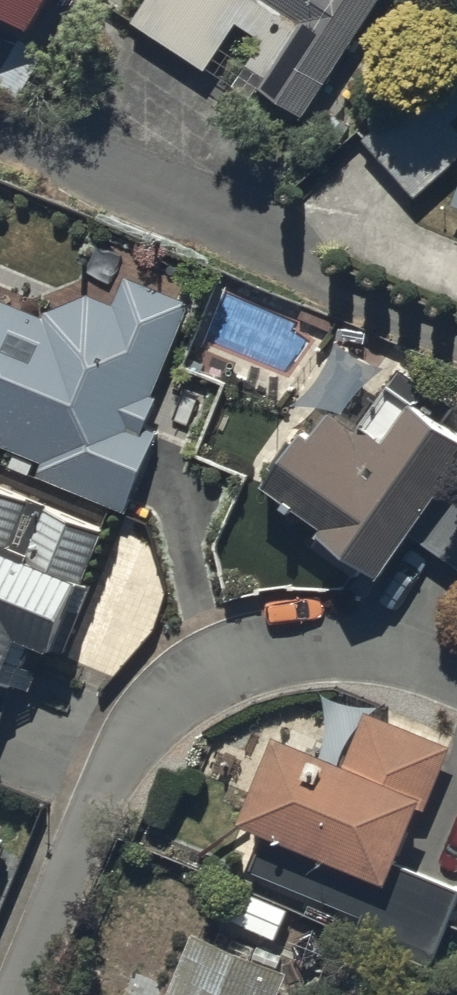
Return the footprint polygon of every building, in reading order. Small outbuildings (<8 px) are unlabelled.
[(24,36),(46,0),(0,0),(0,21),(24,36)] [(132,23),(205,73),(235,29),(260,46),(246,66),(266,80),(255,96),(297,125),(382,0),(148,0),(132,23)] [(412,197),(456,158),(456,132),(449,123),(456,116),(456,87),(443,71),(363,141),(412,197)] [(40,465),(34,481),(123,518),(157,436),(145,431),(157,401),(151,398),(188,309),(124,283),(113,308),(85,296),(40,321),(0,304),(0,448),(40,465)] [(452,481),(456,474),(456,442),(413,410),(385,450),(333,413),(310,446),(302,441),(264,495),(321,535),(316,542),(377,586),(412,537),(456,570),(456,485),(452,481)] [(16,646),(53,661),(104,534),(0,492),(0,686),(16,646)] [(14,691),(0,686),(0,726),(14,691)] [(452,742),(366,708),(346,755),(275,727),(240,816),(266,827),(249,868),(363,913),(357,929),(431,959),(456,893),(456,885),(396,861),(419,805),(426,807),(452,742)] [(231,918),(275,937),(288,907),(244,888),(231,918)] [(289,977),(192,938),(169,994),(282,994),(289,977)]
